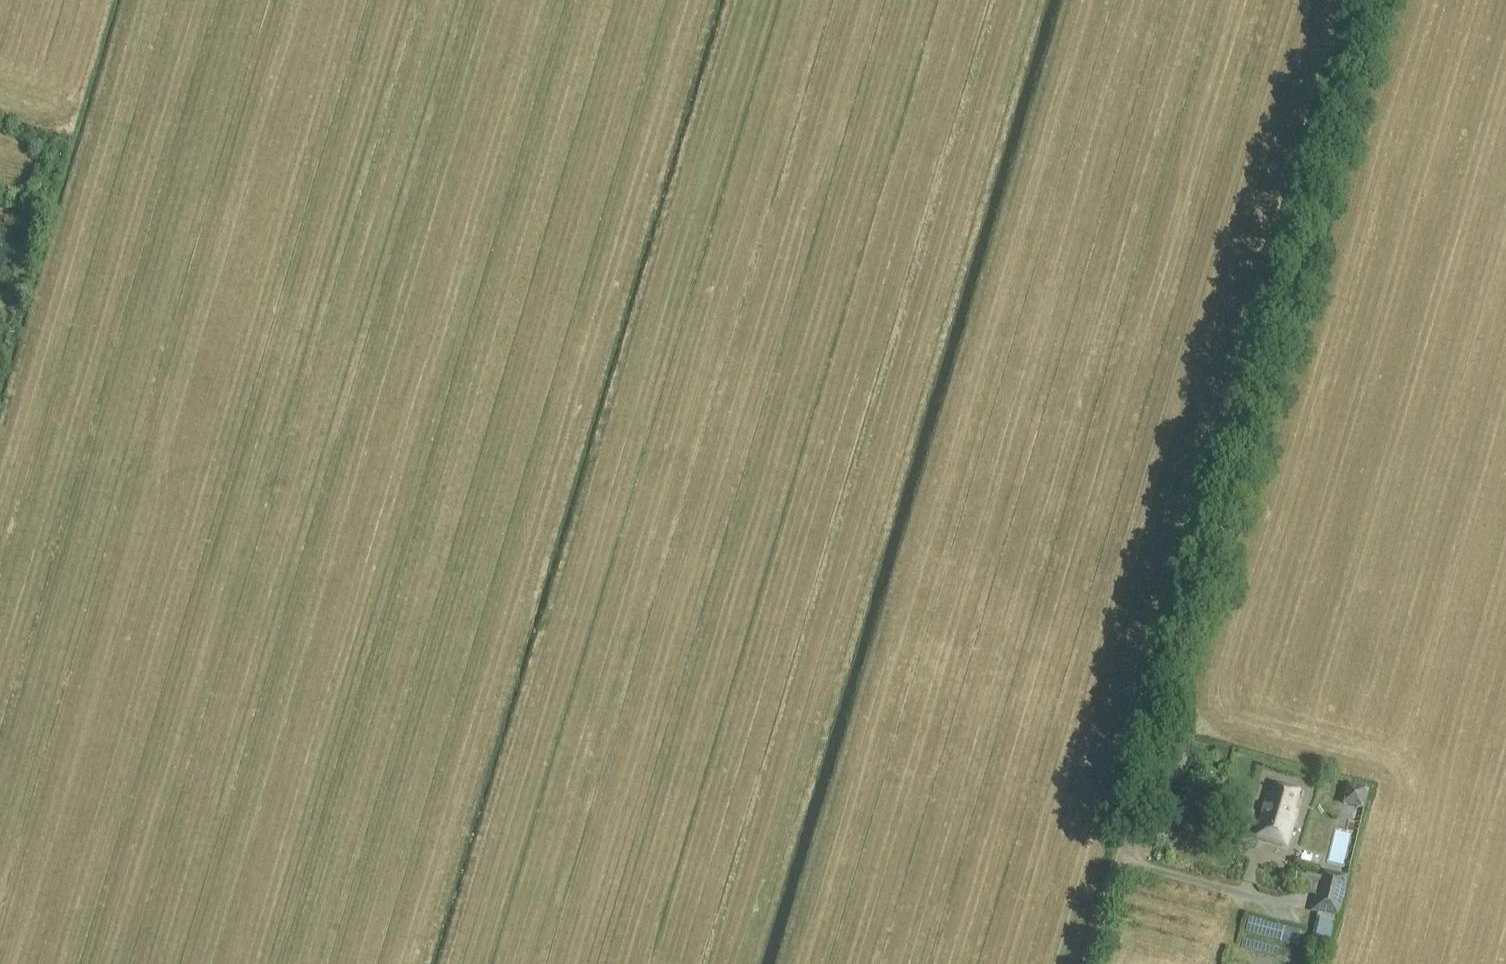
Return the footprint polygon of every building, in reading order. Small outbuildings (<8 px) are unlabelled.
[(1217,748),(1214,758),(1225,761),(1228,751),(1217,748)] [(1369,787),(1351,781),(1346,800),(1364,806),(1369,787)] [(1292,812),(1297,793),(1274,787),(1269,805),(1264,804),(1254,839),(1285,849),(1296,813),(1292,812)] [(1336,915),(1344,880),(1324,875),(1316,911),(1336,915)] [(1338,942),(1339,921),(1320,920),(1319,941),(1338,942)]
